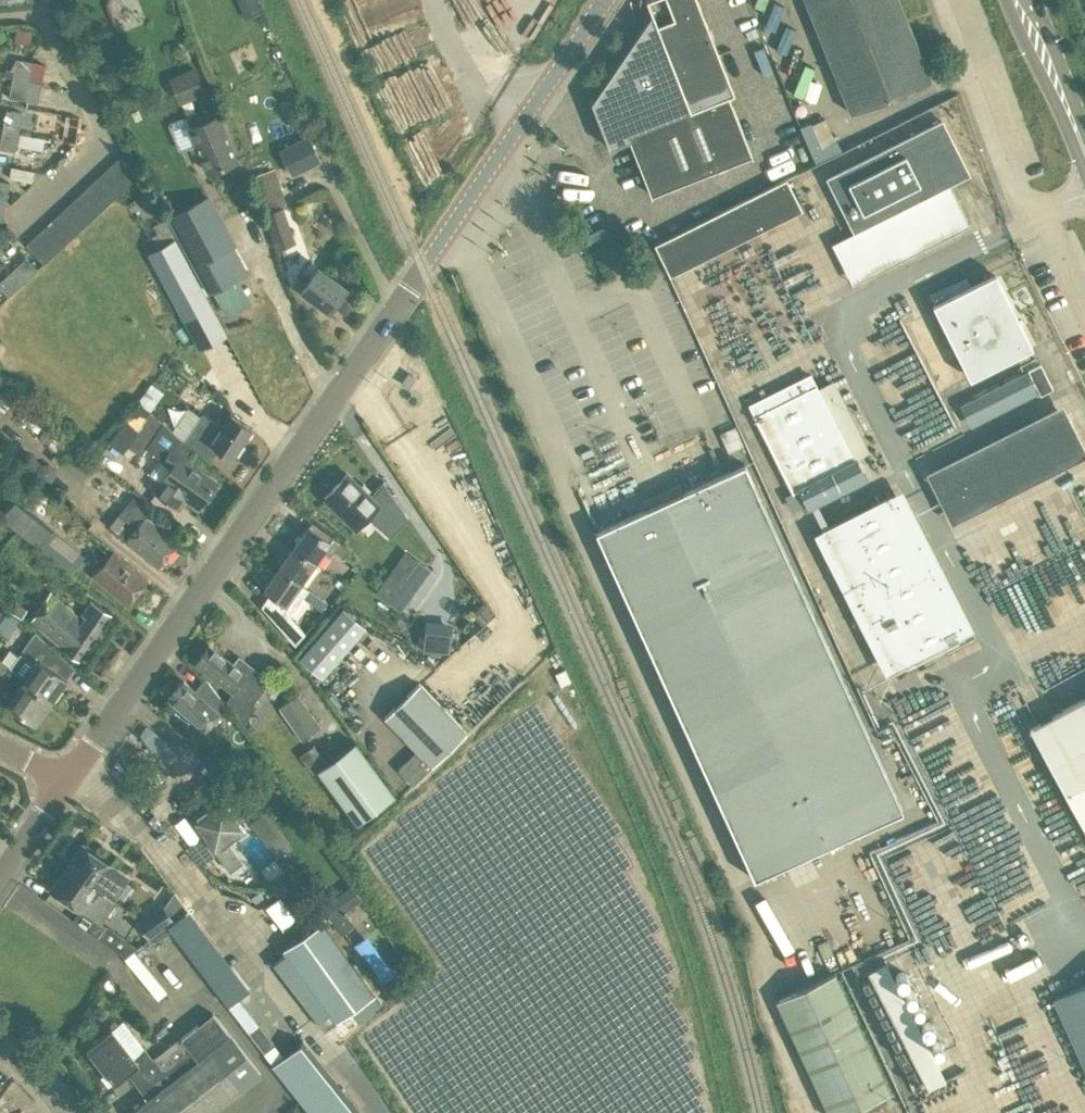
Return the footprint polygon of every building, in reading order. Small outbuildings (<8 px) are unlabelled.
[(254,0),(238,0),(245,18),(259,13),(254,0)] [(698,0),(647,0),(652,13),(592,101),(610,147),(629,139),(651,194),(752,155),(728,94),(734,92),(698,0)] [(771,13),(783,4),(780,0),(762,0),(771,13)] [(851,113),(931,81),(899,0),(805,0),(851,113)] [(12,78),(29,80),(32,61),(15,58),(12,78)] [(176,89),(180,101),(206,91),(208,90),(197,63),(170,75),(176,89)] [(29,80),(12,78),(8,97),(38,103),(41,83),(29,80)] [(6,109),(2,129),(29,135),(31,123),(22,122),(23,112),(6,109)] [(207,172),(237,160),(219,115),(189,127),(207,172)] [(828,178),(854,231),(968,173),(942,120),(828,178)] [(29,135),(2,129),(0,141),(0,149),(16,152),(17,145),(42,150),(44,137),(29,135)] [(280,150),(292,176),(321,162),(309,136),(280,150)] [(112,164),(130,183),(139,174),(121,155),(112,164)] [(112,164),(102,173),(120,192),(130,183),(112,164)] [(34,170),(12,165),(10,177),(32,182),(34,170)] [(283,206),(287,203),(275,167),(251,176),(275,250),(295,242),(283,206)] [(102,173),(93,182),(111,201),(120,192),(102,173)] [(802,209),(786,178),(655,244),(670,275),(802,209)] [(6,201),(10,182),(0,180),(0,200),(6,201)] [(93,182),(83,191),(101,210),(111,201),(93,182)] [(200,348),(226,334),(149,190),(126,203),(152,251),(148,253),(200,348)] [(83,191),(73,200),(91,219),(101,210),(83,191)] [(232,244),(207,197),(169,217),(208,292),(238,276),(223,249),(232,244)] [(91,219),(73,200),(64,208),(82,228),(91,219)] [(82,228),(64,208),(54,217),(72,237),(82,228)] [(72,237),(54,217),(44,226),(62,246),(72,237)] [(44,226),(35,235),(53,255),(62,246),(44,226)] [(53,255),(35,235),(26,243),(43,263),(53,255)] [(297,285),(318,262),(310,255),(289,277),(297,285)] [(27,257),(12,270),(23,282),(38,269),(27,257)] [(329,311),(346,288),(318,267),(301,290),(329,311)] [(0,281),(0,286),(9,296),(23,282),(12,270),(0,281)] [(971,286),(966,276),(930,294),(935,305),(952,340),(971,377),(1031,346),(995,274),(971,286)] [(971,377),(952,340),(933,350),(927,338),(918,343),(943,390),(971,377)] [(960,405),(968,422),(1037,387),(1040,392),(1051,386),(1040,364),(1028,370),(1029,371),(960,405)] [(855,457),(853,458),(810,373),(748,404),(800,507),(864,475),(855,457)] [(126,444),(141,455),(164,422),(150,410),(126,444)] [(252,429),(229,414),(221,426),(202,413),(184,439),(211,461),(220,450),(232,458),(252,429)] [(1048,423),(1063,454),(1081,445),(1065,414),(1048,423)] [(715,426),(722,444),(739,437),(732,419),(715,426)] [(39,435),(48,443),(56,433),(47,426),(39,435)] [(50,448),(56,453),(61,457),(69,448),(58,439),(50,448)] [(150,473),(161,481),(154,492),(178,508),(185,498),(198,507),(217,480),(171,449),(163,461),(160,459),(150,473)] [(61,457),(56,453),(51,459),(78,483),(94,464),(78,450),(68,463),(61,457)] [(30,473),(40,462),(29,453),(20,465),(30,473)] [(903,810),(745,463),(596,531),(754,878),(903,810)] [(379,502),(347,473),(323,498),(355,528),(379,502)] [(821,529),(893,670),(964,634),(891,493),(821,529)] [(133,495),(119,513),(126,519),(115,532),(157,567),(177,542),(146,516),(151,510),(133,495)] [(71,573),(79,564),(86,555),(53,529),(52,530),(15,500),(3,519),(71,573)] [(309,525),(294,547),(315,561),(330,540),(309,525)] [(349,546),(340,540),(334,549),(342,555),(349,546)] [(294,547),(278,569),(299,583),(315,561),(294,547)] [(127,604),(148,578),(115,550),(93,576),(127,604)] [(406,551),(377,591),(400,608),(429,568),(406,551)] [(270,594),(261,606),(295,644),(303,631),(290,616),(303,597),(310,602),(316,594),(307,587),(306,588),(299,583),(278,569),(264,589),(270,594)] [(64,647),(80,658),(110,612),(91,600),(83,612),(85,614),(83,618),(51,592),(33,620),(64,646),(64,647)] [(316,594),(310,602),(321,610),(327,601),(316,594)] [(27,609),(14,600),(8,609),(22,618),(27,609)] [(493,614),(486,606),(475,618),(482,625),(493,614)] [(344,609),(300,658),(321,677),(365,628),(344,609)] [(35,631),(8,670),(51,700),(66,678),(49,666),(59,653),(35,631)] [(242,657),(236,665),(209,644),(195,662),(232,691),(226,700),(242,723),(257,705),(253,702),(265,686),(262,684),(268,677),(242,657)] [(51,700),(8,670),(5,674),(15,682),(12,686),(17,690),(8,703),(36,722),(51,700)] [(206,677),(194,690),(183,680),(167,699),(205,732),(221,713),(227,707),(206,677)] [(413,785),(467,732),(419,682),(384,716),(417,750),(397,769),(413,785)] [(278,706),(302,739),(322,726),(297,693),(278,706)] [(1030,728),(1084,828),(1084,698),(1030,728)] [(175,749),(145,725),(138,734),(159,762),(175,749)] [(395,796),(355,742),(318,769),(358,823),(395,796)] [(215,789),(207,779),(198,786),(206,796),(215,789)] [(192,815),(230,871),(242,863),(228,843),(244,832),(220,797),(192,815)] [(305,803),(299,808),(304,815),(310,810),(305,803)] [(290,847),(277,830),(272,833),(260,816),(251,823),(276,857),(290,847)] [(82,844),(67,866),(102,890),(102,891),(112,898),(127,876),(82,844)] [(102,890),(67,866),(51,889),(80,909),(80,908),(89,896),(96,900),(102,891),(102,890)] [(294,883),(282,868),(268,878),(266,880),(278,895),(294,883)] [(351,883),(320,905),(340,933),(354,924),(345,911),(362,899),(351,883)] [(293,884),(281,893),(305,925),(317,916),(293,884)] [(174,918),(162,902),(139,919),(152,935),(174,918)] [(80,908),(80,909),(73,919),(98,936),(105,926),(80,908)] [(286,949),(308,979),(296,987),(313,1012),(325,1004),(337,1020),(373,995),(322,923),(286,949)] [(151,990),(162,981),(129,943),(119,951),(151,990)] [(869,972),(929,1091),(946,1082),(886,963),(869,972)] [(835,972),(776,999),(828,1112),(848,1112),(891,1093),(835,972)] [(1053,998),(1084,1068),(1084,983),(1053,998)] [(274,1044),(238,997),(228,1005),(264,1052),(274,1044)] [(181,1036),(153,1058),(145,1047),(134,1055),(112,1028),(87,1047),(87,1048),(90,1046),(107,1069),(105,1071),(114,1083),(128,1073),(148,1098),(129,1112),(130,1112),(210,1112),(260,1074),(212,1013),(182,1037),(181,1036)] [(360,1112),(302,1040),(272,1065),(310,1112),(359,1112),(360,1112)]
